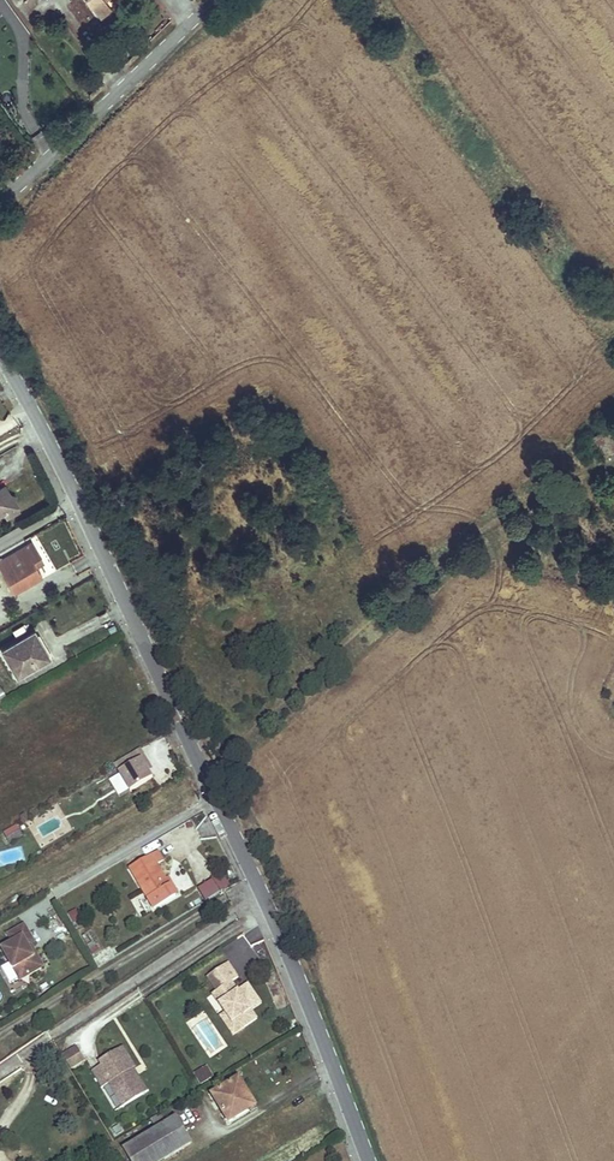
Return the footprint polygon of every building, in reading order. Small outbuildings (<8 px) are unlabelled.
[(100,17),(111,9),(105,0),(87,0),(100,17)] [(5,514),(8,518),(19,511),(14,502),(16,497),(10,495),(5,486),(0,489),(0,517),(5,514)] [(32,543),(29,544),(36,555),(31,558),(36,566),(44,562),(32,543)] [(29,544),(0,561),(0,568),(15,593),(42,577),(36,566),(31,558),(36,555),(29,544)] [(42,648),(44,647),(35,631),(3,650),(18,676),(48,658),(42,648)] [(44,647),(42,648),(48,658),(50,657),(44,647)] [(163,753),(170,749),(165,738),(157,741),(163,753)] [(130,792),(153,778),(149,771),(146,767),(149,765),(140,749),(114,764),(130,792)] [(22,836),(17,826),(4,833),(10,843),(22,836)] [(157,864),(163,861),(158,852),(129,868),(154,909),(176,896),(166,879),(157,864)] [(213,878),(221,891),(231,885),(223,873),(213,878)] [(169,877),(166,879),(176,896),(179,894),(169,877)] [(197,888),(205,900),(220,891),(213,879),(197,888)] [(13,942),(2,949),(20,981),(44,967),(34,950),(31,952),(28,946),(34,942),(24,925),(8,934),(13,942)] [(251,1010),(238,991),(232,982),(238,977),(228,963),(207,977),(216,992),(212,995),(225,1013),(232,1024),(238,1019),(244,1028),(257,1019),(251,1010)] [(251,1010),(261,1003),(248,984),(238,991),(251,1010)] [(198,1010),(188,1026),(197,1032),(208,1017),(198,1010)] [(244,1028),(238,1019),(232,1024),(225,1013),(220,1017),(233,1035),(244,1028)] [(76,1046),(63,1055),(72,1069),(85,1060),(76,1046)] [(100,1061),(102,1065),(93,1071),(103,1087),(110,1083),(123,1106),(143,1094),(129,1071),(133,1069),(135,1068),(122,1047),(100,1061)] [(213,1076),(207,1066),(194,1073),(200,1084),(213,1076)] [(143,1094),(147,1092),(133,1069),(129,1071),(143,1094)] [(241,1092),(245,1090),(239,1079),(212,1095),(229,1123),(252,1109),(241,1092)] [(245,1090),(241,1092),(252,1109),(256,1107),(245,1090)] [(193,1143),(176,1116),(123,1149),(127,1155),(131,1160),(163,1160),(193,1143)] [(119,1125),(112,1129),(116,1135),(123,1131),(119,1125)] [(122,1159),(127,1155),(123,1149),(118,1152),(122,1159)]
